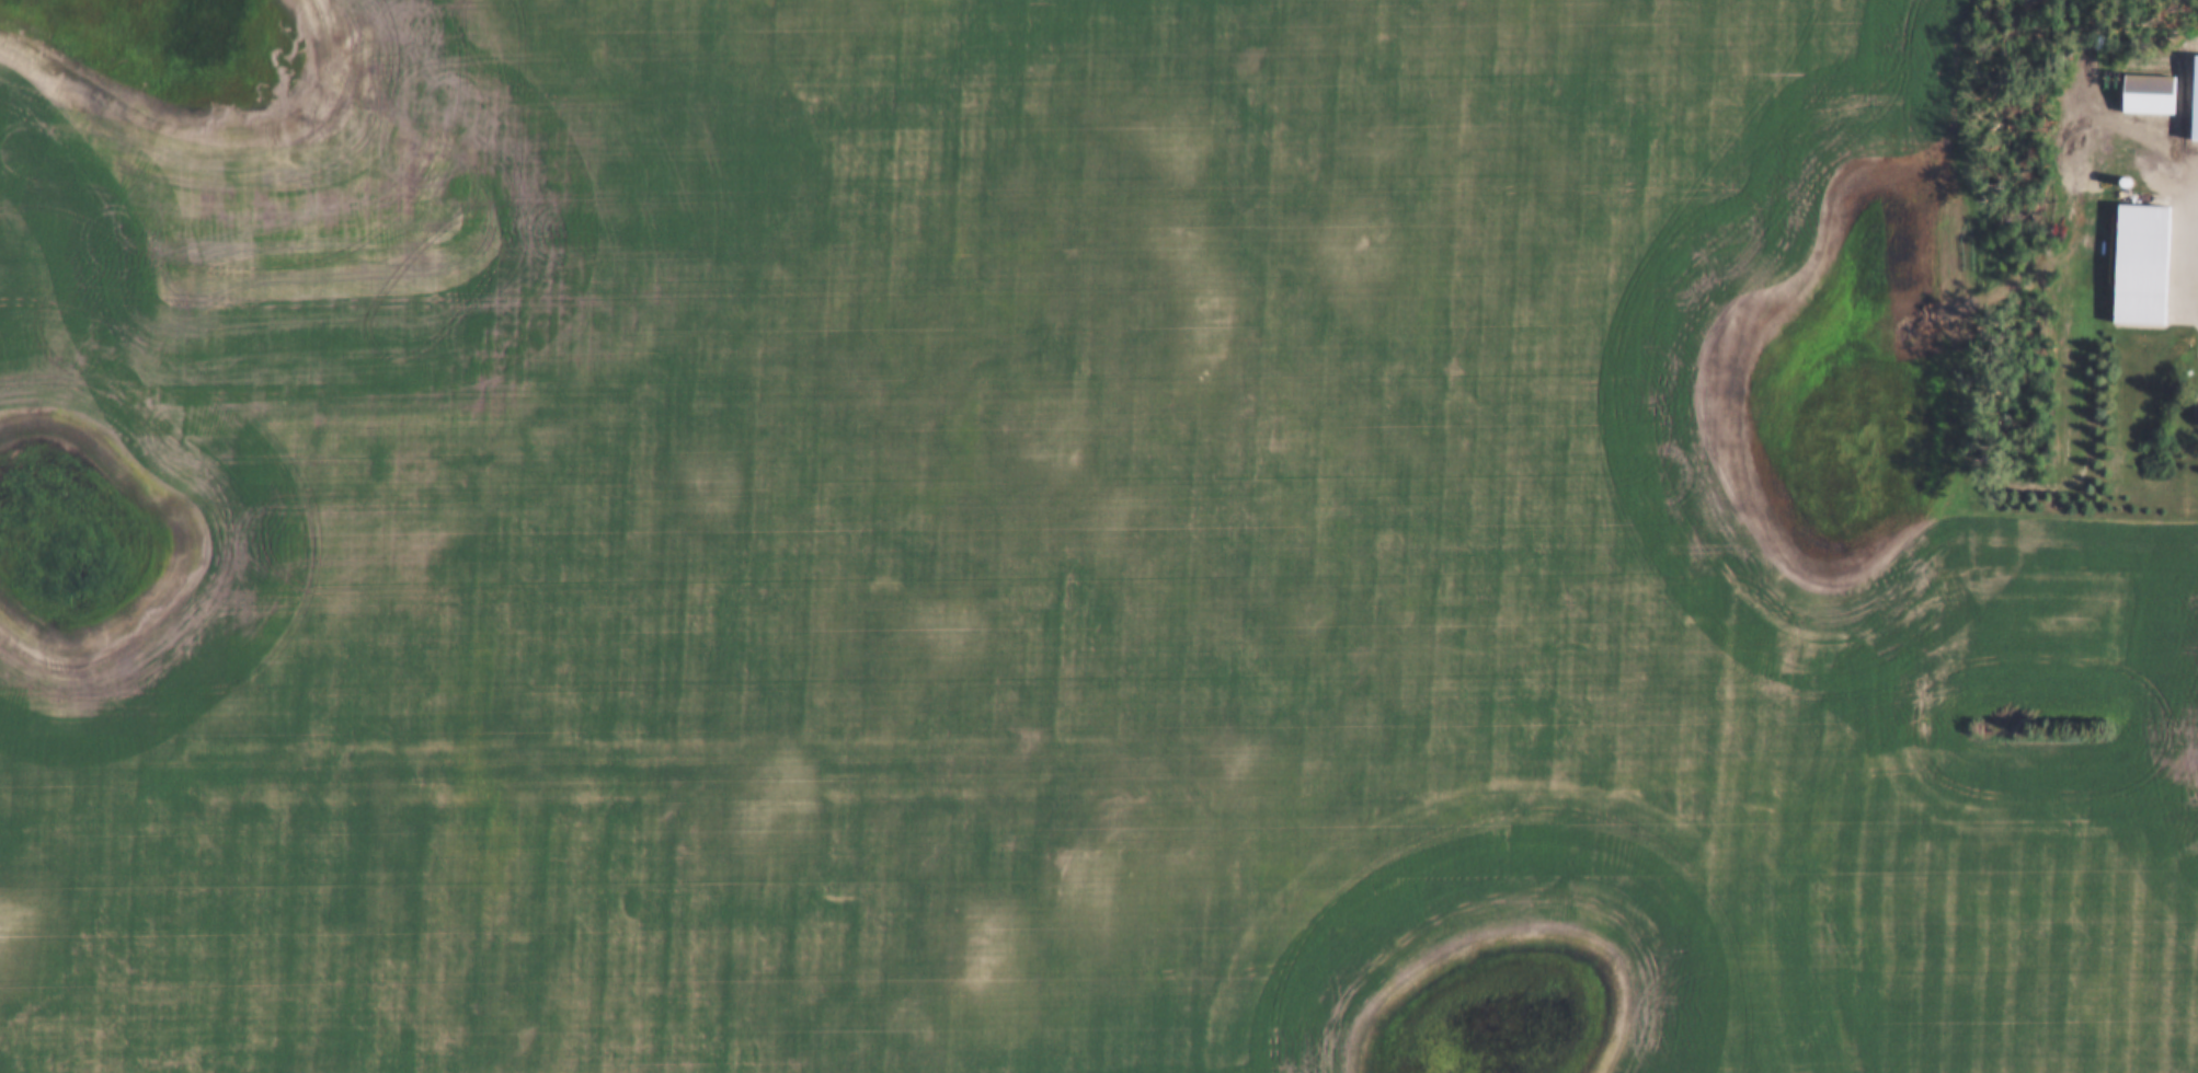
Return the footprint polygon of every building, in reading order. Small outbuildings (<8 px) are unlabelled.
[(2185,111),(2197,111),(2197,152),(2184,152),(2185,111)] [(2118,335),(2121,217),(2173,218),(2170,336),(2118,335)]
